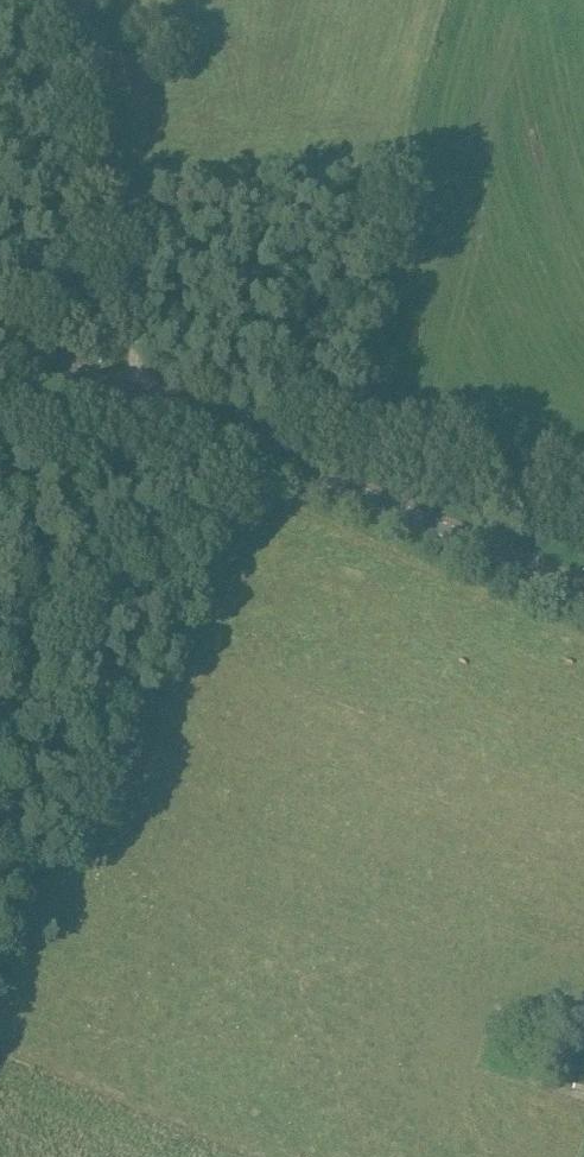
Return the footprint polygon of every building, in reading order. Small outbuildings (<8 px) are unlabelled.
[(10,11),(18,0),(0,0),(0,4),(10,11)] [(580,1069),(573,1091),(583,1095),(583,1070),(580,1069)]
